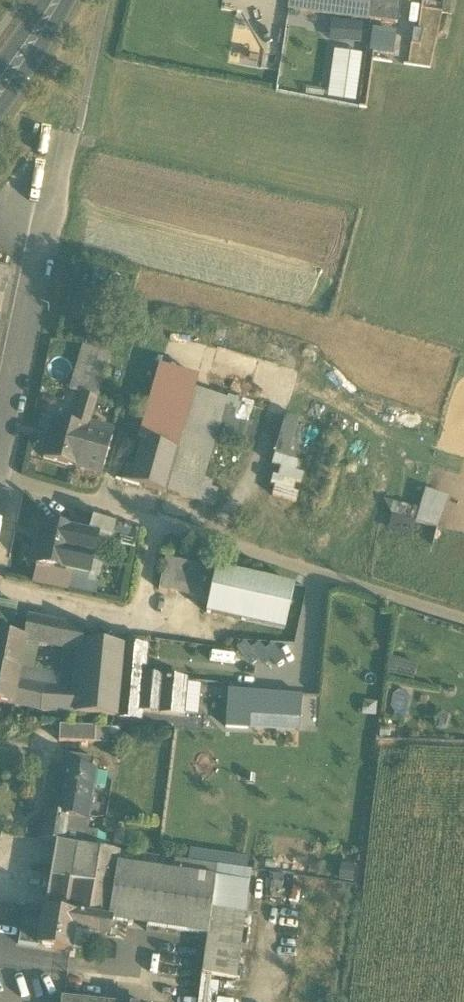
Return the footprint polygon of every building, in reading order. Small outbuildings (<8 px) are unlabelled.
[(395,24),(395,23),(392,23),(396,0),(290,0),(289,7),(289,9),(291,9),(395,24)] [(404,57),(428,64),(440,21),(442,14),(418,7),(404,57)] [(331,20),(329,39),(359,43),(362,24),(331,20)] [(372,28),(369,51),(391,55),(395,32),(372,28)] [(335,50),(327,98),(355,103),(363,55),(335,50)] [(82,395),(96,400),(110,356),(83,347),(69,391),(82,395)] [(139,441),(143,443),(143,441),(175,451),(163,493),(212,507),(216,491),(207,488),(209,483),(202,481),(215,435),(223,406),(225,399),(194,390),(197,378),(160,367),(139,441)] [(82,395),(74,424),(86,428),(87,424),(88,424),(96,400),(82,395)] [(215,435),(241,443),(247,422),(255,425),(257,415),(223,406),(215,435)] [(270,494),(295,500),(302,472),(294,471),(297,460),(288,458),(298,418),(284,415),(272,464),(277,465),(270,494)] [(76,468),(86,428),(74,424),(54,419),(43,458),(76,468)] [(247,422),(241,443),(249,445),(255,425),(247,422)] [(113,432),(88,424),(87,424),(86,428),(76,468),(101,475),(113,432)] [(143,443),(135,470),(131,484),(163,493),(175,451),(143,441),(143,443)] [(121,481),(131,484),(135,470),(125,467),(121,481)] [(388,527),(424,534),(429,510),(393,502),(388,527)] [(108,542),(134,550),(138,532),(92,519),(87,535),(97,537),(96,539),(108,542)] [(71,573),(88,576),(96,539),(97,537),(87,535),(42,525),(38,544),(35,543),(30,564),(35,565),(71,573)] [(88,576),(99,579),(108,542),(96,539),(88,576)] [(158,590),(209,601),(215,569),(165,558),(158,590)] [(31,584),(67,592),(71,573),(35,565),(31,584)] [(206,612),(284,629),(294,586),(215,569),(209,601),(206,612)] [(99,579),(88,576),(71,573),(67,592),(95,598),(99,579)] [(22,640),(47,645),(52,621),(28,616),(22,640)] [(84,627),(52,621),(47,645),(81,651),(82,641),(84,627)] [(16,669),(22,640),(0,636),(0,666),(16,669)] [(81,651),(75,691),(75,714),(116,719),(116,718),(123,647),(82,641),(81,651)] [(246,642),(235,649),(247,666),(256,660),(261,667),(270,661),(275,668),(285,661),(273,644),(264,650),(259,643),(251,649),(246,642)] [(138,720),(139,712),(142,677),(145,649),(123,647),(116,718),(138,720)] [(418,662),(391,657),(388,675),(414,680),(418,662)] [(16,669),(0,666),(0,703),(9,705),(14,682),(16,669)] [(185,682),(142,677),(139,712),(182,716),(182,714),(185,684),(185,682)] [(42,688),(14,682),(9,705),(40,711),(42,688)] [(201,686),(185,684),(182,714),(198,715),(201,686)] [(40,711),(75,714),(75,691),(42,688),(40,711)] [(248,729),(248,715),(250,693),(229,691),(227,728),(248,729)] [(300,698),(250,693),(248,715),(299,719),(300,698)] [(375,717),(378,702),(363,700),(361,715),(375,717)] [(248,715),(248,729),(298,732),(299,719),(248,715)] [(59,742),(95,744),(95,730),(95,728),(60,726),(59,742)] [(109,729),(95,730),(95,744),(109,743),(109,729)] [(64,766),(91,770),(93,758),(65,754),(64,766)] [(63,766),(55,815),(55,816),(87,821),(96,771),(91,770),(64,766),(63,766)] [(86,831),(87,821),(55,816),(55,815),(43,813),(39,841),(56,844),(94,850),(96,833),(86,831)] [(45,911),(109,920),(120,854),(94,850),(56,844),(45,910),(45,911)] [(217,867),(247,871),(249,858),(189,849),(187,862),(217,867)] [(109,921),(208,936),(211,910),(217,867),(187,862),(120,852),(120,854),(109,920),(109,921)] [(355,867),(340,864),(338,881),(353,883),(355,867)] [(247,871),(217,867),(211,910),(245,914),(251,871),(247,871)] [(18,945),(39,948),(45,911),(45,910),(25,907),(18,945)] [(245,914),(211,910),(208,936),(201,974),(236,980),(245,914)] [(39,948),(70,953),(74,932),(84,933),(106,937),(109,921),(109,920),(45,911),(39,948)] [(84,933),(74,932),(70,953),(80,954),(84,933)]
